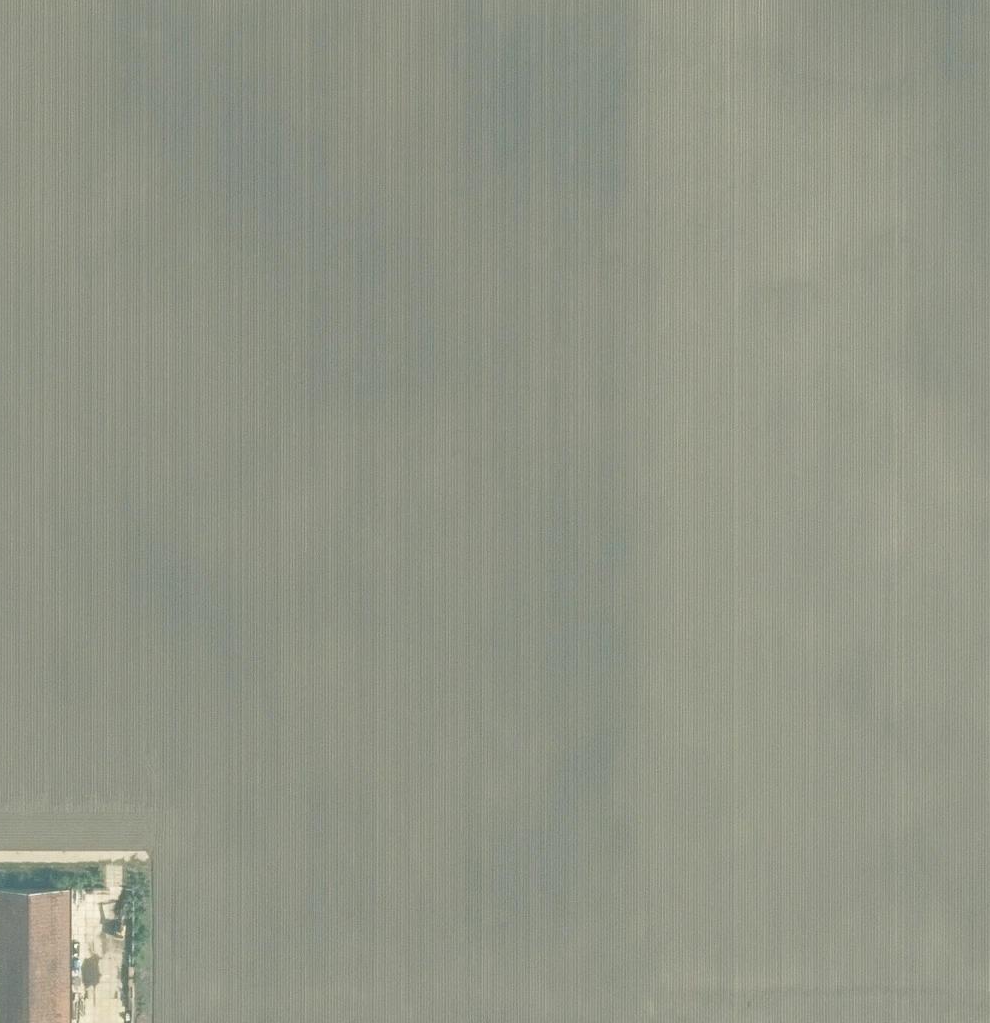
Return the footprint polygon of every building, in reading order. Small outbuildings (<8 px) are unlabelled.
[(0,889),(0,1022),(69,1022),(70,890),(0,889)]
